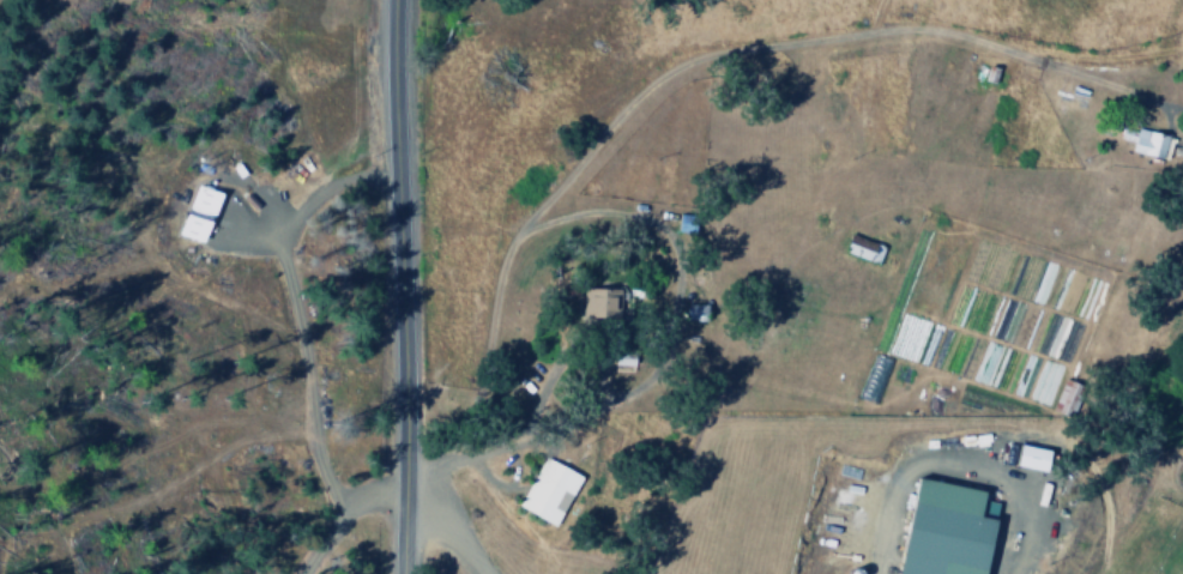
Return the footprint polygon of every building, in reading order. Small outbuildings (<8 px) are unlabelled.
[(1117,139),(1128,141),(1126,153),(1159,157),(1162,134),(1118,128),(1117,139)] [(215,192),(192,185),(177,235),(200,242),(215,192)] [(578,320),(617,319),(616,287),(577,288),(578,320)] [(1039,471),(1044,450),(1015,443),(1010,465),(1039,471)] [(577,477),(541,457),(513,506),(549,526),(577,477)] [(987,520),(972,517),(976,490),(908,478),(892,573),(978,573),(987,520)]
